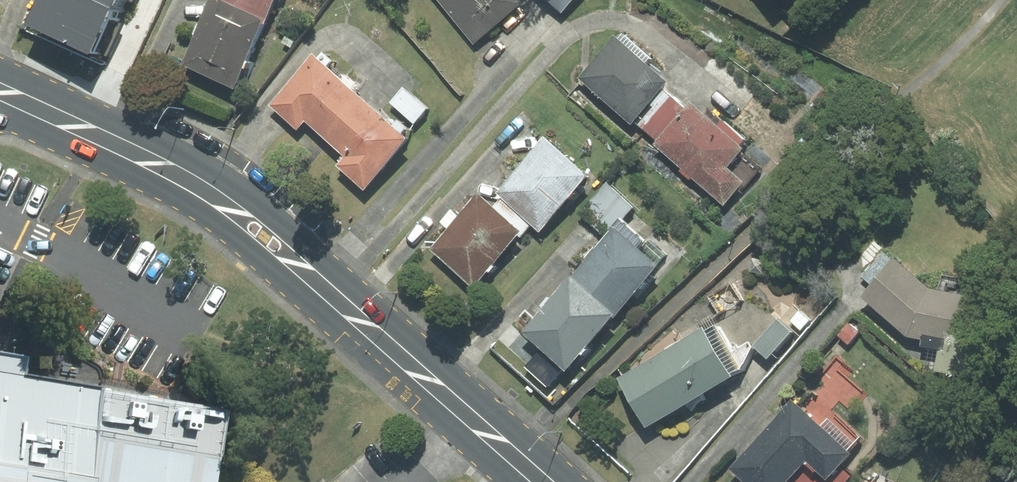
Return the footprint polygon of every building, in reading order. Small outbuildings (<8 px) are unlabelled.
[(96,0),(41,0),(30,25),(102,57),(122,11),(96,0)] [(122,11),(127,0),(96,0),(122,11)] [(182,66),(233,88),(263,21),(217,0),(211,0),(182,66)] [(263,21),(272,0),(217,0),(263,21)] [(474,40),(519,3),(517,0),(440,0),(474,40)] [(561,10),(570,0),(549,0),(561,10)] [(578,78),(630,123),(632,120),(661,87),(665,82),(613,37),(578,78)] [(296,130),(304,121),(322,137),(358,95),(312,55),(268,105),(296,130)] [(656,140),(683,107),(661,87),(632,120),(656,140)] [(402,89),(390,102),(413,122),(425,108),(402,89)] [(358,95),(322,137),(344,156),(336,165),(363,188),(407,138),(358,95)] [(656,140),(652,144),(681,168),(678,171),(689,179),(691,176),(723,203),(742,181),(726,167),(743,148),(688,101),(683,107),(656,140)] [(531,224),(538,230),(586,176),(543,138),(495,193),(500,197),(531,224)] [(614,228),(633,207),(606,183),(579,213),(604,235),(611,226),(614,228)] [(477,194),(429,249),(472,286),(517,234),(520,231),(491,206),(477,194)] [(531,224),(500,197),(491,206),(520,231),(517,234),(520,236),(531,224)] [(614,228),(611,226),(604,235),(569,276),(612,313),(614,314),(657,264),(614,228)] [(969,369),(985,312),(960,296),(935,293),(893,256),(865,298),(917,344),(939,351),(936,374),(959,377),(961,364),(969,369)] [(569,276),(520,332),(540,349),(562,367),(563,369),(612,313),(569,276)] [(723,321),(618,381),(649,437),(755,378),(723,321)] [(524,366),(545,385),(562,367),(540,349),(524,366)] [(212,416),(12,378),(15,361),(0,359),(0,481),(202,481),(212,416)] [(847,473),(860,459),(795,401),(729,475),(737,481),(852,481),(855,479),(847,473)]
